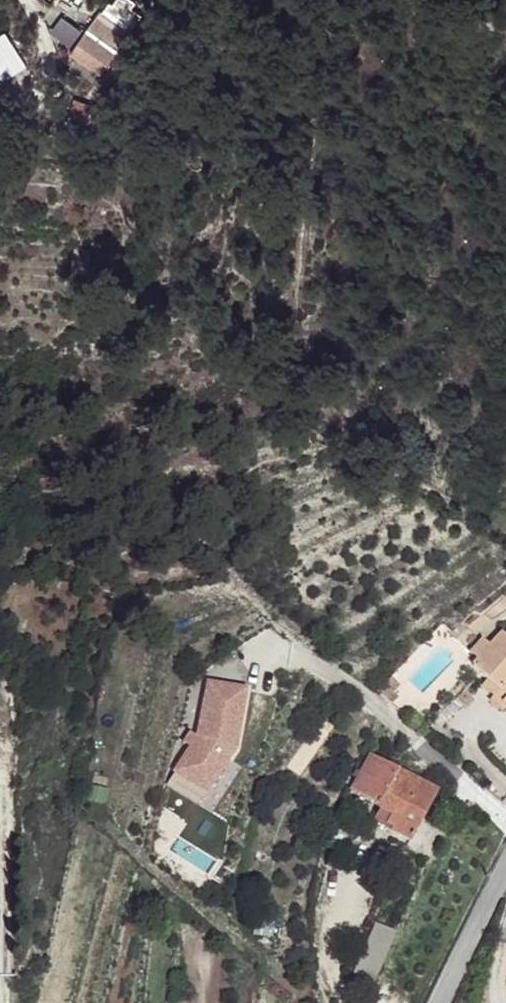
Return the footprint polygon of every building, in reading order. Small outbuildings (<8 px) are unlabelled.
[(102,74),(128,26),(95,8),(69,56),(102,74)] [(504,645),(498,658),(490,673),(485,682),(505,694),(505,646),(504,645)] [(498,658),(487,653),(480,668),(490,673),(498,658)] [(198,677),(181,782),(225,788),(241,683),(198,677)] [(433,791),(368,755),(348,791),(378,807),(396,817),(390,830),(408,840),(433,791)] [(396,817),(378,807),(371,821),(390,830),(396,817)] [(394,930),(374,921),(354,971),(374,979),(394,930)]
